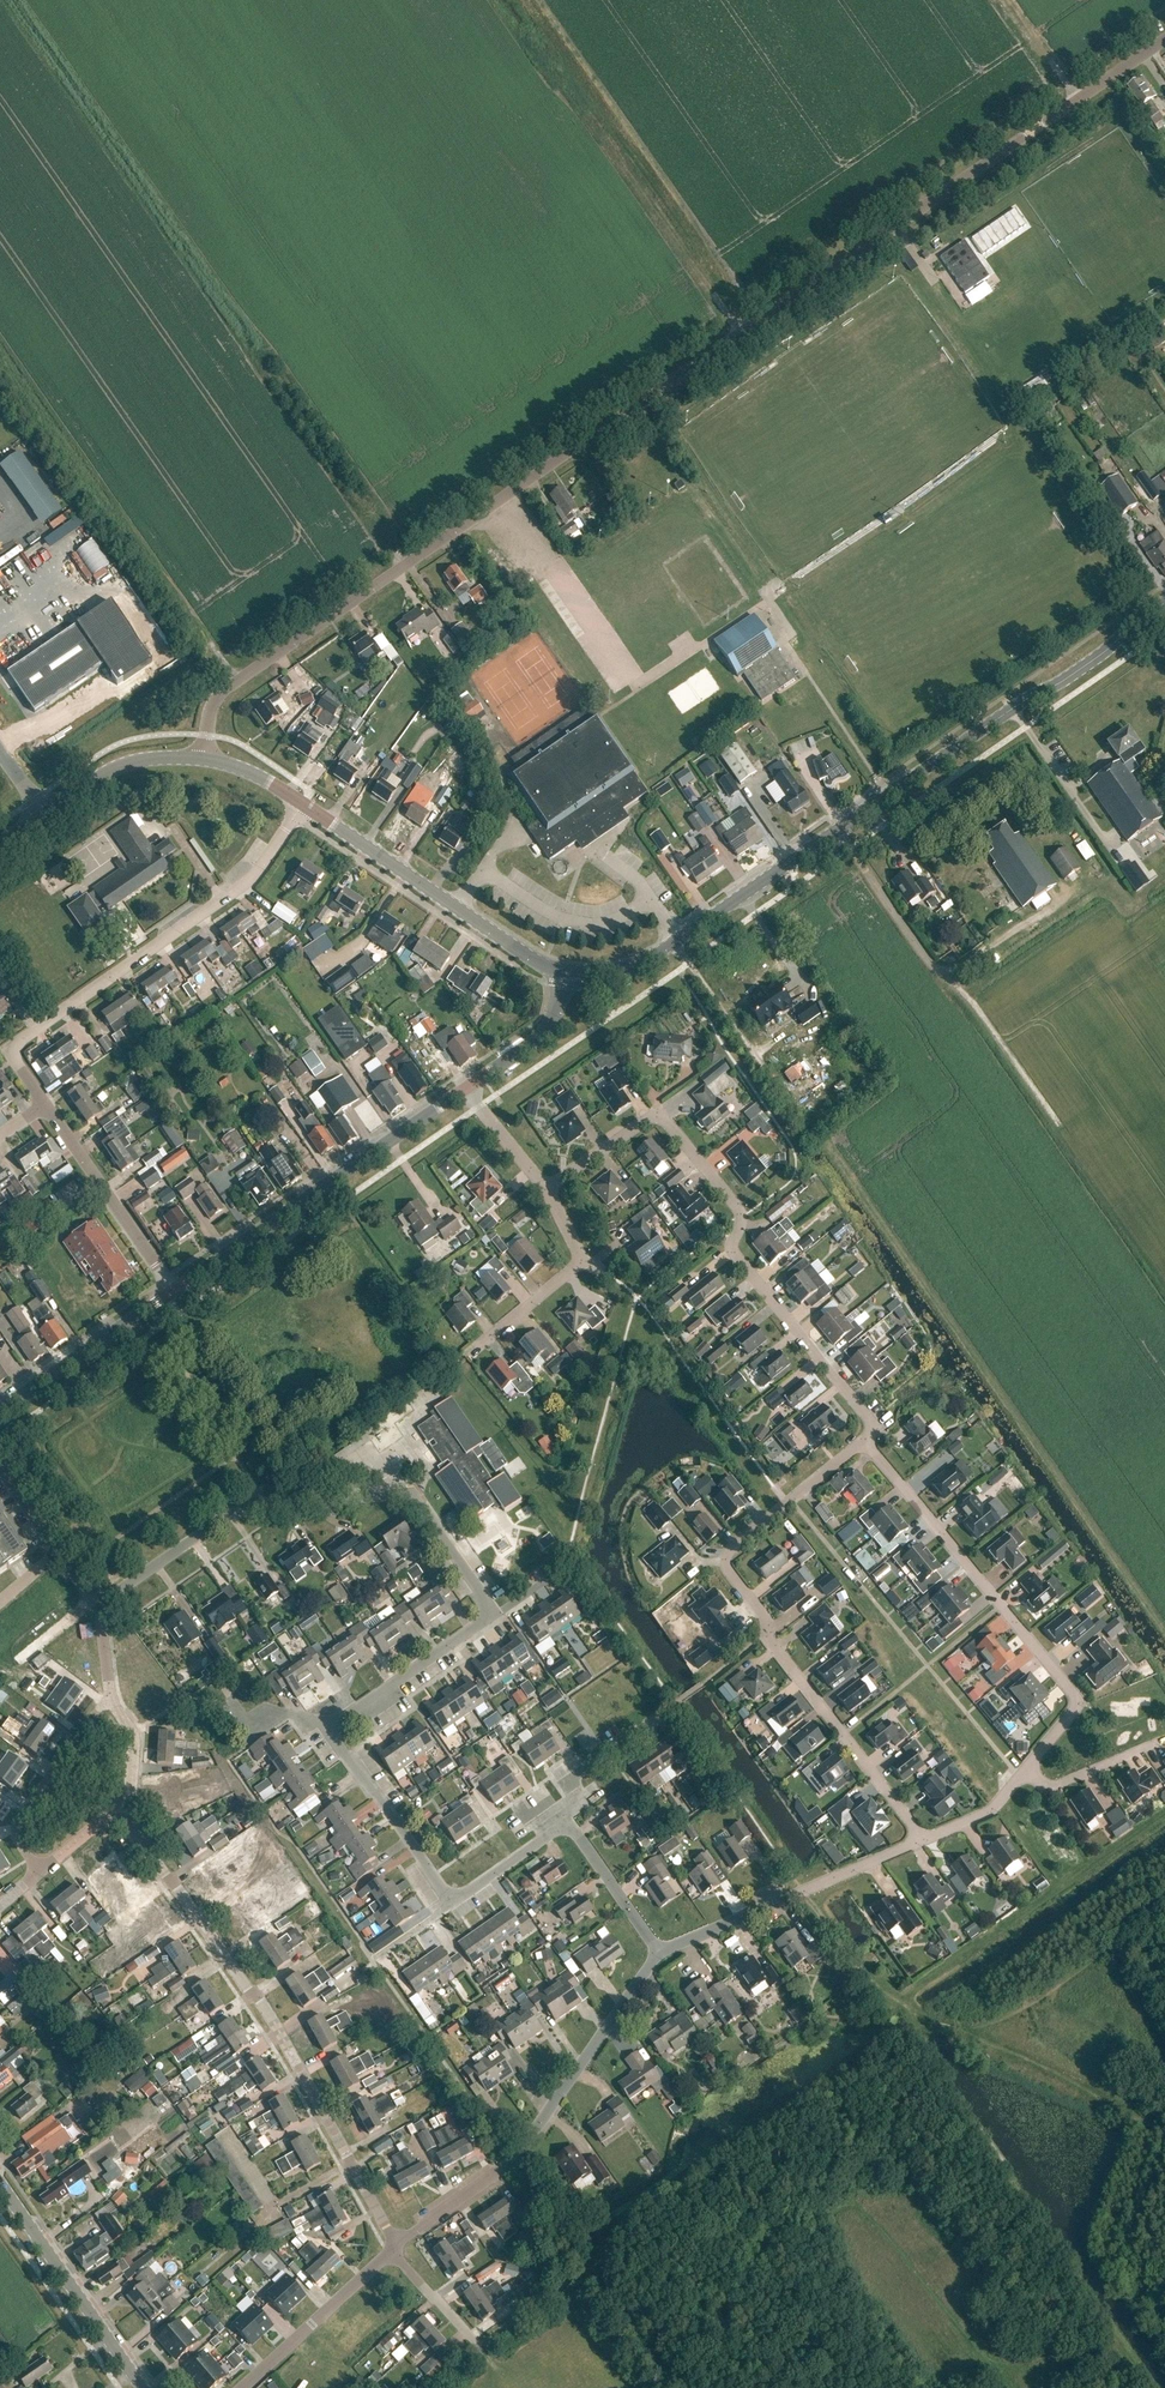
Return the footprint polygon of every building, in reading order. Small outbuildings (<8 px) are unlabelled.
[(1142,83),(1139,79),(1128,87),(1142,106),(1141,107),(1150,120),(1160,113),(1151,101),(1156,97),(1145,81),(1142,83)] [(1158,130),(1164,125),(1164,121),(1159,114),(1151,120),(1158,130)] [(940,258),(965,294),(989,277),(964,241),(940,258)] [(1146,339),(1138,345),(1145,356),(1153,351),(1146,339)] [(6,463),(48,522),(62,512),(20,453),(6,463)] [(1159,474),(1151,480),(1163,496),(1164,494),(1164,469),(1159,474)] [(1118,472),(1109,478),(1129,508),(1138,502),(1118,472)] [(1154,502),(1161,496),(1144,473),(1137,478),(1154,502)] [(1129,508),(1109,478),(1100,484),(1120,513),(1129,508)] [(673,484),(678,490),(684,486),(680,479),(673,484)] [(554,509),(562,521),(565,519),(566,521),(575,515),(573,513),(577,510),(562,488),(550,496),(557,507),(554,509)] [(560,530),(567,540),(580,531),(573,521),(560,530)] [(1164,560),(1164,541),(1158,532),(1149,538),(1164,560)] [(1164,576),(1164,560),(1149,538),(1140,545),(1158,569),(1160,568),(1164,576)] [(102,545),(78,560),(89,580),(102,572),(98,565),(93,568),(92,566),(108,556),(102,545)] [(450,583),(448,584),(454,593),(458,590),(462,596),(466,593),(475,605),(487,597),(480,587),(470,593),(465,585),(467,584),(456,568),(445,576),(450,583)] [(70,577),(83,596),(100,584),(96,577),(86,584),(78,572),(70,577)] [(102,620),(131,609),(128,603),(132,601),(128,591),(119,594),(116,585),(106,588),(108,594),(114,592),(116,597),(97,604),(102,620)] [(421,616),(417,610),(409,615),(410,617),(396,627),(407,642),(424,630),(426,634),(439,625),(429,611),(421,616)] [(775,649),(772,643),(754,616),(730,633),(715,642),(719,648),(739,677),(744,674),(762,701),(795,678),(775,649)] [(128,645),(153,626),(147,618),(122,638),(128,645)] [(450,629),(460,643),(471,636),(461,621),(450,629)] [(10,668),(36,651),(26,636),(37,629),(33,622),(20,631),(19,630),(3,641),(10,650),(2,655),(10,668)] [(77,626),(8,673),(34,713),(104,666),(77,626)] [(369,648),(376,658),(381,654),(374,643),(371,644),(364,633),(348,643),(357,656),(369,648)] [(462,649),(451,635),(444,640),(454,654),(462,649)] [(398,657),(393,661),(397,667),(403,663),(398,657)] [(450,660),(439,661),(440,670),(451,668),(450,660)] [(288,677),(281,681),(286,688),(292,683),(288,677)] [(267,704),(256,712),(266,727),(279,717),(280,718),(289,711),(282,700),(281,700),(277,694),(265,701),(267,704)] [(311,694),(303,697),(306,705),(314,702),(311,694)] [(324,697),(318,706),(325,710),(333,716),(334,716),(339,708),(324,697)] [(456,714),(463,724),(470,719),(473,723),(478,720),(475,716),(482,711),(475,700),(456,714)] [(318,709),(313,716),(318,720),(323,713),(318,709)] [(318,720),(315,723),(324,729),(326,726),(332,718),(333,716),(325,710),(323,713),(318,720)] [(548,858),(550,861),(552,859),(553,859),(578,841),(583,849),(621,822),(620,820),(625,816),(622,811),(647,793),(633,773),(635,771),(597,716),(587,722),(580,712),(511,760),(518,770),(509,777),(539,821),(527,829),(548,858)] [(332,718),(326,726),(332,730),(338,722),(332,718)] [(299,735),(301,737),(293,748),(308,758),(317,746),(306,737),(312,728),(306,724),(299,735)] [(1133,760),(1145,752),(1139,743),(1136,744),(1127,732),(1125,733),(1123,733),(1120,735),(1120,737),(1116,739),(1114,739),(1111,741),(1111,743),(1109,745),(1120,762),(1088,785),(1128,842),(1161,818),(1130,774),(1139,768),(1133,760)] [(354,745),(359,748),(364,740),(360,737),(354,745)] [(704,740),(694,747),(698,752),(708,745),(704,740)] [(719,753),(739,783),(756,771),(735,742),(719,753)] [(347,766),(353,757),(347,752),(339,763),(341,765),(334,776),(349,786),(358,773),(347,766)] [(828,787),(829,788),(830,788),(830,787),(831,787),(831,786),(832,785),(834,783),(836,781),(838,781),(841,780),(844,780),(846,778),(848,776),(848,777),(849,776),(833,754),(821,763),(820,759),(813,764),(820,782),(823,780),(824,783),(827,784),(827,785),(827,786),(827,787),(828,787)] [(699,766),(708,777),(718,770),(709,759),(699,766)] [(397,783),(407,789),(421,767),(411,761),(397,783)] [(380,782),(372,794),(387,804),(396,791),(385,783),(391,774),(385,770),(378,781),(380,782)] [(690,770),(678,778),(685,788),(697,779),(690,770)] [(783,800),(793,814),(809,803),(798,787),(797,787),(787,771),(774,780),(786,798),(783,800)] [(718,780),(728,796),(739,789),(729,773),(718,780)] [(436,782),(430,778),(419,793),(411,804),(414,805),(406,817),(421,828),(430,815),(419,807),(425,797),(436,782)] [(434,804),(442,809),(453,793),(444,788),(434,804)] [(466,800),(460,808),(465,811),(470,803),(466,800)] [(703,822),(707,827),(716,820),(703,802),(694,808),(696,812),(703,822)] [(736,827),(750,848),(763,839),(750,820),(752,818),(745,808),(739,812),(745,821),(736,827)] [(162,827),(151,811),(145,815),(156,831),(162,827)] [(439,840),(454,851),(463,838),(452,830),(458,821),(452,816),(445,827),(447,829),(439,840)] [(732,816),(725,821),(729,827),(736,823),(732,816)] [(69,908),(87,934),(105,922),(96,909),(104,904),(109,911),(168,870),(163,861),(163,860),(163,859),(176,850),(169,840),(155,850),(153,847),(152,848),(131,819),(111,833),(132,862),(126,866),(125,866),(123,863),(119,866),(121,869),(121,870),(94,889),(95,891),(87,897),(86,896),(69,908)] [(729,844),(738,857),(750,848),(736,827),(727,834),(721,825),(715,829),(726,846),(729,844)] [(984,839),(993,852),(989,855),(995,864),(993,865),(1023,909),(1056,886),(1019,833),(1013,838),(1004,825),(984,839)] [(649,835),(660,851),(670,845),(659,829),(649,835)] [(696,855),(710,876),(723,867),(709,848),(712,846),(705,836),(699,840),(705,849),(696,855)] [(1051,861),(1066,882),(1081,871),(1067,851),(1051,861)] [(684,866),(697,885),(710,876),(696,855),(686,862),(680,853),(674,857),(682,867),(684,866)] [(1134,864),(1122,872),(1136,892),(1148,884),(1134,864)] [(314,889),(323,876),(305,865),(299,875),(296,873),(289,884),(294,887),(299,879),(304,882),(300,888),(300,891),(306,895),(308,894),(313,888),(314,889)] [(893,880),(893,882),(892,883),(907,905),(918,897),(921,901),(934,892),(925,879),(916,885),(907,872),(899,878),(897,877),(893,880)] [(330,908),(338,914),(342,908),(355,917),(364,903),(346,891),(340,900),(337,898),(330,908)] [(272,913),(290,926),(295,918),(278,905),(272,913)] [(315,918),(321,922),(329,909),(322,905),(315,918)] [(248,914),(234,924),(242,935),(247,931),(251,937),(260,931),(248,914)] [(369,937),(372,940),(371,941),(376,944),(383,933),(392,939),(400,927),(385,917),(377,928),(376,927),(369,937)] [(135,923),(127,928),(136,940),(143,935),(135,923)] [(326,934),(319,923),(307,931),(314,941),(326,934)] [(220,933),(232,950),(240,945),(236,939),(242,935),(234,924),(220,933)] [(273,935),(267,928),(262,932),(266,939),(273,935)] [(326,936),(321,939),(329,951),(334,948),(326,936)] [(411,965),(414,969),(419,965),(422,970),(427,963),(440,972),(449,959),(423,940),(410,959),(414,962),(411,965)] [(195,951),(202,962),(208,958),(212,964),(220,959),(208,942),(195,951)] [(309,948),(304,951),(312,963),(316,960),(309,948)] [(181,961),(189,972),(193,978),(201,972),(197,966),(202,962),(195,951),(181,961)] [(227,967),(232,963),(236,969),(241,967),(239,963),(241,962),(234,952),(222,960),(227,967)] [(366,957),(352,967),(359,978),(374,967),(366,957)] [(255,962),(245,969),(253,981),(263,974),(255,962)] [(419,965),(414,969),(408,974),(424,995),(435,987),(422,970),(419,965)] [(345,968),(326,982),(336,996),(355,981),(345,968)] [(155,979),(163,990),(168,986),(172,992),(181,986),(169,969),(155,979)] [(482,1000),(492,985),(481,978),(471,972),(467,978),(455,969),(447,981),(454,986),(453,987),(467,997),(466,999),(473,1003),(477,997),(482,1000)] [(142,988),(149,999),(153,1005),(162,999),(158,993),(163,990),(155,979),(142,988)] [(190,999),(197,995),(189,984),(183,988),(190,999)] [(756,999),(747,1005),(763,1027),(791,1007),(776,985),(767,992),(766,991),(755,998),(756,999)] [(354,997),(360,1005),(370,998),(364,990),(354,997)] [(12,1009),(0,992),(0,1017),(12,1009)] [(124,1017),(131,1027),(137,1023),(134,1019),(142,1014),(138,1007),(130,996),(116,1006),(124,1017)] [(810,1003),(795,1013),(803,1025),(818,1015),(810,1003)] [(112,1037),(116,1044),(124,1038),(120,1032),(129,1026),(123,1018),(124,1017),(116,1006),(102,1015),(116,1035),(112,1037)] [(366,1047),(338,1007),(318,1021),(346,1061),(366,1047)] [(154,1017),(149,1011),(143,1015),(147,1022),(154,1017)] [(166,1033),(173,1028),(163,1014),(157,1019),(166,1033)] [(428,1019),(413,1029),(419,1039),(426,1035),(427,1037),(436,1031),(428,1018),(428,1019)] [(450,1028),(434,1039),(443,1053),(446,1050),(445,1049),(447,1047),(448,1049),(461,1068),(476,1057),(470,1048),(475,1044),(467,1032),(457,1039),(450,1028)] [(369,1044),(377,1056),(390,1047),(382,1035),(369,1044)] [(113,1048),(105,1036),(97,1041),(105,1053),(113,1048)] [(56,1047),(76,1076),(83,1071),(71,1055),(79,1049),(70,1037),(56,1047)] [(654,1057),(654,1058),(669,1059),(670,1060),(671,1062),(681,1063),(682,1055),(691,1055),(693,1038),(683,1037),(683,1040),(656,1037),(655,1047),(649,1047),(647,1049),(647,1054),(648,1057),(654,1057)] [(100,1056),(92,1044),(84,1050),(92,1061),(100,1056)] [(724,1056),(716,1045),(704,1055),(711,1066),(724,1056)] [(59,1079),(63,1085),(76,1076),(56,1047),(42,1057),(50,1069),(56,1066),(60,1072),(63,1070),(65,1074),(59,1079)] [(610,1051),(600,1058),(610,1071),(619,1064),(610,1051)] [(420,1097),(424,1094),(424,1092),(427,1090),(421,1081),(423,1080),(412,1065),(405,1055),(395,1062),(401,1072),(398,1075),(407,1088),(409,1089),(416,1098),(418,1096),(420,1097)] [(373,1070),(384,1062),(379,1056),(368,1064),(373,1070)] [(307,1064),(312,1071),(323,1064),(318,1057),(307,1064)] [(290,1065),(298,1077),(309,1070),(300,1058),(290,1065)] [(722,1060),(710,1070),(716,1076),(727,1067),(722,1060)] [(397,1097),(399,1096),(389,1083),(392,1081),(382,1067),(368,1076),(378,1090),(373,1093),(383,1107),(384,1106),(390,1115),(403,1106),(397,1097)] [(83,1073),(87,1080),(94,1076),(89,1069),(83,1073)] [(1,1109),(14,1101),(7,1091),(12,1087),(1,1071),(0,1072),(0,1107),(1,1109)] [(600,1092),(615,1115),(631,1104),(622,1091),(629,1086),(619,1071),(605,1080),(609,1086),(600,1092)] [(351,1126),(341,1112),(358,1100),(341,1077),(318,1093),(338,1121),(330,1127),(344,1148),(356,1139),(348,1128),(351,1126)] [(137,1080),(124,1090),(134,1103),(147,1094),(137,1080)] [(69,1096),(78,1109),(89,1102),(85,1097),(91,1092),(85,1084),(69,1096)] [(269,1090),(279,1103),(287,1097),(277,1084),(269,1090)] [(717,1099),(716,1100),(706,1088),(705,1086),(693,1096),(702,1107),(703,1107),(703,1110),(695,1117),(699,1121),(698,1124),(701,1128),(705,1128),(708,1132),(730,1115),(717,1099)] [(571,1091),(557,1100),(567,1116),(554,1125),(561,1135),(560,1136),(566,1145),(581,1136),(580,1135),(585,1131),(572,1111),(580,1105),(571,1091)] [(89,1102),(78,1109),(88,1123),(104,1111),(99,1103),(93,1107),(89,1102)] [(322,1129),(321,1130),(313,1118),(314,1117),(306,1104),(297,1110),(303,1120),(300,1122),(306,1132),(309,1130),(312,1136),(309,1138),(322,1156),(335,1147),(322,1129)] [(153,1106),(147,1110),(154,1120),(160,1116),(153,1106)] [(759,1116),(747,1126),(753,1134),(760,1128),(766,1135),(771,1131),(759,1116)] [(104,1129),(111,1140),(103,1145),(112,1159),(130,1147),(126,1140),(131,1137),(119,1119),(104,1129)] [(230,1125),(221,1132),(225,1138),(234,1131),(230,1125)] [(189,1131),(188,1140),(196,1141),(197,1132),(189,1131)] [(224,1139),(235,1156),(246,1147),(235,1131),(234,1131),(225,1138),(224,1139)] [(28,1146),(39,1163),(48,1157),(52,1163),(62,1155),(51,1139),(45,1143),(43,1139),(38,1142),(36,1140),(28,1146)] [(638,1151),(648,1163),(647,1164),(653,1171),(668,1159),(662,1152),(661,1152),(651,1140),(638,1151)] [(740,1178),(741,1179),(747,1186),(766,1170),(742,1141),(726,1154),(742,1173),(741,1175),(740,1176),(740,1177),(740,1178)] [(16,1158),(25,1172),(39,1163),(28,1146),(18,1152),(20,1155),(16,1158)] [(130,1147),(112,1159),(122,1173),(133,1165),(139,1161),(130,1147)] [(268,1167),(266,1168),(281,1191),(290,1185),(291,1186),(301,1179),(293,1167),(296,1166),(289,1157),(284,1160),(282,1158),(280,1159),(272,1147),(260,1155),(268,1167)] [(163,1157),(157,1149),(141,1160),(146,1169),(163,1157)] [(179,1156),(182,1161),(195,1154),(192,1149),(179,1156)] [(160,1166),(165,1174),(177,1165),(171,1158),(160,1166)] [(67,1164),(49,1176),(55,1185),(73,1173),(67,1164)] [(151,1167),(137,1177),(146,1189),(160,1180),(151,1167)] [(2,1194),(8,1190),(14,1199),(25,1191),(14,1175),(8,1179),(0,1168),(0,1191),(2,1194)] [(467,1186),(477,1199),(470,1205),(482,1218),(494,1206),(489,1200),(502,1188),(490,1175),(491,1174),(485,1168),(481,1172),(481,1173),(467,1186)] [(266,1199),(275,1192),(259,1170),(239,1183),(247,1195),(249,1194),(259,1207),(267,1201),(266,1199)] [(678,1170),(664,1182),(671,1190),(684,1178),(678,1170)] [(600,1180),(599,1180),(590,1187),(598,1196),(599,1195),(607,1205),(623,1192),(631,1201),(641,1193),(629,1179),(622,1185),(611,1171),(600,1180)] [(28,1176),(21,1180),(32,1196),(39,1192),(28,1176)] [(174,1188),(182,1201),(198,1191),(189,1178),(174,1188)] [(201,1199),(200,1200),(213,1218),(224,1210),(206,1185),(196,1192),(201,1199)] [(175,1198),(168,1187),(156,1195),(163,1205),(175,1198)] [(690,1198),(681,1187),(668,1197),(677,1208),(678,1208),(690,1223),(709,1208),(696,1193),(690,1198)] [(23,1199),(28,1205),(34,1200),(29,1194),(23,1199)] [(427,1217),(417,1202),(402,1213),(418,1235),(434,1224),(428,1216),(427,1217)] [(780,1202),(765,1215),(771,1223),(787,1211),(780,1202)] [(171,1230),(179,1242),(194,1232),(186,1221),(175,1204),(167,1209),(171,1214),(164,1219),(172,1230),(171,1230)] [(480,1224),(487,1232),(497,1223),(489,1215),(480,1224)] [(39,1229),(31,1216),(22,1222),(31,1235),(39,1229)] [(453,1217),(437,1229),(445,1241),(461,1229),(453,1217)] [(102,1286),(108,1295),(135,1276),(97,1220),(64,1243),(87,1277),(89,1275),(95,1283),(98,1281),(102,1286)] [(629,1248),(641,1265),(664,1248),(652,1232),(651,1232),(642,1220),(628,1230),(637,1242),(629,1248)] [(615,1231),(613,1223),(605,1225),(608,1233),(615,1231)] [(829,1232),(837,1242),(848,1233),(840,1223),(829,1232)] [(778,1224),(752,1245),(761,1256),(787,1234),(778,1224)] [(691,1235),(682,1242),(688,1250),(704,1238),(698,1230),(691,1235)] [(797,1246),(802,1252),(820,1237),(816,1231),(797,1246)] [(787,1234),(761,1256),(769,1266),(795,1245),(787,1234)] [(491,1241),(503,1255),(508,1250),(497,1236),(491,1241)] [(454,1244),(458,1250),(466,1244),(463,1239),(454,1244)] [(543,1261),(525,1239),(510,1252),(528,1274),(543,1261)] [(494,1271),(481,1282),(498,1302),(511,1291),(497,1274),(505,1268),(495,1257),(488,1264),(494,1271)] [(786,1286),(793,1296),(810,1282),(806,1278),(815,1271),(804,1258),(793,1268),(799,1276),(786,1286)] [(821,1272),(828,1268),(822,1258),(815,1262),(821,1272)] [(453,1269),(461,1273),(466,1264),(458,1260),(453,1269)] [(850,1270),(855,1276),(864,1268),(860,1262),(850,1270)] [(444,1283),(452,1285),(454,1271),(446,1270),(444,1283)] [(693,1289),(688,1293),(684,1296),(696,1311),(705,1303),(704,1302),(723,1286),(713,1273),(693,1289)] [(822,1280),(818,1275),(810,1282),(793,1296),(801,1305),(814,1294),(820,1302),(832,1292),(822,1280)] [(30,1288),(42,1306),(52,1299),(39,1281),(30,1288)] [(682,1285),(669,1296),(676,1303),(684,1296),(688,1293),(682,1285)] [(851,1300),(842,1290),(835,1296),(844,1306),(851,1300)] [(447,1315),(461,1333),(475,1322),(466,1309),(473,1304),(463,1292),(454,1299),(454,1302),(457,1307),(447,1315)] [(722,1322),(728,1328),(747,1312),(744,1308),(744,1306),(741,1303),(740,1303),(738,1301),(732,1305),(725,1296),(705,1312),(717,1326),(722,1322)] [(560,1319),(561,1318),(574,1333),(586,1323),(592,1330),(606,1319),(595,1306),(589,1312),(577,1298),(563,1309),(562,1308),(556,1314),(560,1319)] [(896,1299),(886,1308),(891,1314),(901,1305),(896,1299)] [(43,1330),(40,1332),(52,1350),(68,1339),(45,1307),(34,1316),(43,1330)] [(17,1308),(6,1316),(19,1335),(21,1334),(28,1329),(30,1327),(17,1308)] [(817,1325),(826,1335),(844,1320),(836,1309),(817,1325)] [(685,1328),(690,1335),(701,1325),(696,1319),(685,1328)] [(826,1335),(834,1345),(844,1337),(849,1343),(863,1332),(854,1321),(849,1325),(844,1320),(826,1335)] [(744,1350),(748,1355),(765,1340),(754,1326),(748,1331),(744,1332),(745,1334),(736,1341),(740,1345),(740,1350),(744,1350)] [(890,1336),(895,1342),(907,1332),(902,1326),(890,1336)] [(25,1340),(17,1345),(26,1357),(28,1356),(33,1363),(44,1356),(39,1348),(40,1347),(28,1329),(21,1334),(25,1340)] [(528,1353),(525,1355),(531,1363),(541,1356),(545,1361),(556,1352),(546,1341),(541,1346),(532,1335),(527,1339),(525,1338),(523,1339),(522,1340),(521,1341),(522,1343),(520,1344),(528,1353)] [(907,1335),(901,1340),(910,1351),(916,1346),(907,1335)] [(848,1363),(857,1374),(876,1358),(871,1352),(876,1348),(868,1338),(854,1350),(858,1355),(848,1363)] [(704,1342),(694,1354),(699,1359),(710,1348),(704,1342)] [(704,1357),(711,1365),(728,1351),(722,1343),(704,1357)] [(573,1344),(566,1350),(577,1364),(584,1358),(573,1344)] [(760,1367),(765,1373),(758,1379),(758,1382),(762,1386),(765,1387),(772,1381),(771,1380),(790,1365),(779,1351),(767,1361),(762,1355),(750,1365),(755,1371),(760,1367)] [(560,1358),(552,1364),(553,1365),(549,1369),(555,1375),(557,1373),(560,1376),(567,1371),(564,1367),(566,1366),(560,1358)] [(857,1374),(865,1384),(875,1376),(880,1382),(897,1369),(888,1358),(880,1364),(876,1358),(857,1374)] [(529,1378),(517,1363),(509,1369),(501,1360),(487,1372),(502,1391),(511,1383),(520,1393),(525,1394),(535,1386),(529,1378)] [(590,1367),(581,1374),(590,1385),(595,1372),(590,1367)] [(719,1389),(726,1397),(738,1387),(737,1385),(744,1379),(738,1372),(730,1378),(731,1379),(719,1389)] [(712,1383),(722,1384),(723,1376),(714,1375),(712,1383)] [(765,1399),(774,1411),(787,1401),(793,1409),(813,1393),(802,1380),(783,1395),(778,1389),(765,1399)] [(437,1415),(416,1428),(430,1449),(435,1456),(444,1469),(434,1477),(465,1523),(482,1512),(483,1512),(497,1502),(503,1512),(520,1500),(505,1477),(503,1475),(493,1482),(477,1459),(483,1455),(495,1473),(503,1468),(503,1467),(508,1464),(491,1440),(479,1449),(478,1448),(483,1445),(482,1444),(451,1398),(433,1410),(437,1415)] [(822,1405),(801,1422),(815,1439),(836,1421),(822,1405)] [(913,1438),(907,1443),(919,1457),(930,1447),(931,1448),(938,1442),(926,1428),(925,1428),(917,1418),(905,1428),(913,1438)] [(787,1424),(774,1435),(789,1452),(796,1446),(788,1436),(794,1432),(787,1424)] [(945,1440),(950,1446),(964,1434),(959,1428),(945,1440)] [(971,1444),(964,1435),(941,1453),(949,1462),(971,1444)] [(965,1482),(953,1467),(932,1485),(944,1499),(965,1482)] [(1007,1475),(1002,1468),(996,1473),(1000,1478),(1003,1478),(1007,1475)] [(839,1494),(845,1488),(859,1504),(874,1491),(857,1471),(847,1480),(842,1473),(830,1483),(839,1494)] [(731,1478),(719,1487),(724,1492),(715,1499),(730,1518),(744,1507),(735,1497),(742,1492),(731,1478)] [(701,1499),(689,1485),(679,1492),(692,1507),(701,1499)] [(983,1509),(974,1497),(960,1508),(969,1520),(964,1524),(976,1539),(999,1520),(987,1506),(983,1509)] [(661,1508),(671,1520),(682,1511),(672,1499),(661,1508)] [(646,1515),(645,1516),(657,1532),(671,1521),(658,1505),(656,1506),(653,1502),(643,1511),(646,1515)] [(813,1509),(824,1523),(833,1517),(822,1502),(813,1509)] [(1032,1505),(1023,1512),(1032,1522),(1040,1515),(1032,1505)] [(899,1517),(889,1506),(877,1516),(871,1509),(860,1519),(869,1531),(875,1526),(880,1533),(899,1517)] [(692,1525),(707,1543),(720,1532),(705,1514),(692,1525)] [(908,1529),(899,1517),(880,1533),(875,1537),(884,1549),(889,1555),(900,1545),(896,1539),(908,1529)] [(11,1568),(10,1566),(25,1555),(0,1518),(0,1575),(11,1568)] [(391,1551),(398,1546),(406,1559),(419,1550),(405,1529),(407,1528),(401,1519),(379,1534),(391,1551)] [(1046,1534),(1054,1544),(1061,1538),(1053,1529),(1046,1534)] [(341,1538),(327,1548),(338,1563),(356,1551),(360,1557),(371,1550),(362,1537),(356,1542),(349,1532),(341,1537),(341,1538)] [(800,1552),(795,1557),(801,1565),(815,1554),(800,1536),(792,1542),(800,1552)] [(1004,1560),(1013,1571),(1025,1562),(1015,1551),(1018,1549),(1007,1536),(988,1552),(998,1565),(1004,1560)] [(649,1555),(649,1554),(643,1559),(648,1565),(649,1564),(661,1579),(680,1563),(678,1560),(688,1552),(676,1538),(666,1546),(664,1543),(649,1555)] [(286,1552),(287,1553),(280,1558),(289,1573),(308,1560),(314,1567),(323,1561),(315,1549),(309,1553),(301,1541),(286,1552)] [(382,1559),(380,1560),(393,1579),(410,1568),(404,1559),(398,1563),(390,1551),(388,1552),(382,1543),(375,1548),(382,1559)] [(904,1549),(892,1559),(902,1570),(907,1566),(912,1572),(931,1557),(921,1545),(908,1555),(904,1549)] [(776,1547),(755,1564),(766,1579),(788,1563),(776,1547)] [(1053,1549),(1036,1563),(1042,1570),(1058,1556),(1053,1549)] [(861,1552),(855,1557),(867,1572),(873,1567),(861,1552)] [(931,1557),(912,1572),(917,1578),(912,1582),(921,1594),(933,1584),(928,1579),(941,1569),(931,1557)] [(793,1582),(773,1597),(785,1612),(805,1596),(799,1589),(806,1583),(798,1571),(790,1577),(793,1582)] [(831,1573),(818,1584),(828,1596),(841,1586),(831,1573)] [(1043,1585),(1034,1574),(1021,1585),(1030,1596),(1025,1600),(1036,1614),(1057,1598),(1045,1584),(1043,1585)] [(282,1584),(277,1588),(267,1575),(254,1584),(266,1601),(279,1592),(285,1600),(291,1596),(282,1584)] [(435,1586),(421,1596),(435,1617),(443,1612),(446,1616),(452,1611),(443,1598),(449,1594),(437,1577),(431,1581),(435,1586)] [(683,1597),(699,1585),(695,1580),(680,1592),(679,1592),(674,1596),(678,1603),(684,1598),(683,1597)] [(342,1583),(329,1591),(337,1604),(350,1596),(342,1583)] [(368,1595),(373,1603),(389,1592),(383,1584),(368,1595)] [(420,1585),(407,1593),(411,1599),(424,1591),(420,1585)] [(932,1603),(941,1614),(962,1595),(958,1590),(955,1591),(951,1586),(938,1596),(934,1590),(916,1605),(922,1612),(932,1603)] [(1101,1598),(1091,1587),(1079,1597),(1089,1609),(1101,1598)] [(557,1603),(570,1623),(581,1616),(562,1589),(558,1592),(562,1599),(557,1603)] [(702,1625),(705,1623),(720,1642),(734,1631),(719,1612),(727,1606),(714,1589),(706,1595),(702,1589),(692,1597),(697,1602),(689,1608),(702,1625)] [(847,1598),(844,1590),(835,1594),(839,1602),(847,1598)] [(886,1597),(895,1608),(902,1602),(893,1591),(886,1597)] [(247,1609),(237,1596),(229,1602),(224,1594),(216,1599),(218,1601),(204,1611),(214,1626),(231,1615),(233,1619),(247,1609)] [(962,1595),(941,1614),(949,1624),(939,1632),(945,1640),(962,1625),(958,1619),(970,1609),(965,1603),(967,1601),(962,1595)] [(406,1602),(399,1607),(409,1622),(416,1617),(425,1630),(432,1626),(429,1622),(435,1617),(421,1596),(408,1605),(406,1602)] [(572,1600),(581,1614),(587,1610),(578,1596),(572,1600)] [(542,1604),(560,1630),(570,1623),(557,1603),(551,1608),(546,1601),(542,1604)] [(536,1618),(549,1637),(560,1630),(542,1604),(537,1607),(542,1614),(536,1618)] [(809,1630),(801,1636),(814,1653),(839,1633),(828,1620),(833,1616),(825,1605),(809,1617),(815,1625),(814,1630),(809,1630)] [(395,1614),(381,1623),(396,1645),(404,1640),(406,1643),(413,1639),(404,1626),(409,1622),(399,1607),(393,1611),(395,1614)] [(1094,1627),(1084,1615),(1076,1621),(1068,1611),(1045,1629),(1058,1645),(1074,1631),(1080,1638),(1094,1627)] [(193,1630),(182,1614),(166,1626),(182,1649),(201,1637),(195,1628),(193,1630)] [(521,1618),(539,1644),(549,1637),(536,1618),(530,1622),(525,1615),(521,1618)] [(307,1626),(303,1620),(297,1624),(302,1630),(307,1626)] [(1102,1631),(1104,1630),(1107,1627),(1102,1620),(1097,1624),(1102,1631)] [(1104,1630),(1112,1639),(1123,1630),(1115,1620),(1104,1630)] [(271,1638),(262,1623),(247,1632),(255,1647),(271,1638)] [(366,1629),(360,1634),(365,1642),(370,1649),(376,1645),(385,1658),(392,1654),(389,1650),(396,1645),(381,1623),(368,1632),(366,1629)] [(290,1632),(296,1641),(303,1636),(296,1627),(290,1632)] [(351,1634),(337,1644),(352,1665),(360,1660),(362,1663),(368,1658),(360,1646),(365,1642),(360,1634),(355,1627),(349,1631),(351,1634)] [(77,1628),(66,1636),(70,1643),(82,1635),(77,1628)] [(507,1648),(520,1667),(531,1660),(513,1634),(508,1637),(513,1644),(507,1648)] [(839,1645),(844,1652),(858,1642),(852,1634),(839,1645)] [(980,1654),(986,1661),(1005,1646),(995,1634),(985,1643),(981,1644),(976,1638),(963,1649),(972,1660),(980,1654)] [(930,1638),(934,1648),(943,1644),(939,1635),(930,1638)] [(219,1664),(228,1657),(215,1638),(206,1644),(219,1664)] [(1098,1664),(1084,1675),(1097,1691),(1110,1680),(1112,1682),(1122,1674),(1120,1672),(1126,1666),(1114,1651),(1112,1652),(1102,1640),(1088,1651),(1098,1664)] [(323,1650),(316,1655),(321,1662),(326,1670),(333,1665),(341,1678),(348,1673),(345,1670),(352,1665),(337,1644),(324,1652),(323,1650)] [(575,1644),(569,1647),(574,1660),(580,1657),(575,1644)] [(492,1649),(510,1675),(520,1667),(507,1648),(501,1652),(496,1646),(492,1649)] [(985,1676),(994,1686),(1007,1675),(1002,1670),(1005,1667),(1015,1658),(1005,1646),(986,1661),(993,1669),(985,1676)] [(293,1664),(308,1686),(316,1680),(318,1684),(325,1679),(316,1666),(321,1662),(316,1655),(311,1648),(305,1652),(307,1654),(293,1664)] [(259,1653),(264,1661),(271,1657),(266,1649),(259,1653)] [(487,1662),(500,1682),(510,1675),(492,1649),(488,1651),(493,1658),(487,1662)] [(699,1670),(712,1659),(705,1650),(691,1660),(699,1670)] [(943,1665),(949,1673),(965,1661),(959,1653),(943,1665)] [(839,1654),(817,1671),(829,1686),(850,1669),(839,1654)] [(44,1672),(53,1661),(45,1655),(36,1667),(44,1672)] [(146,1664),(152,1659),(150,1655),(144,1660),(146,1664)] [(564,1659),(549,1669),(555,1678),(570,1668),(564,1659)] [(858,1669),(864,1677),(878,1667),(872,1659),(858,1669)] [(489,1688),(490,1689),(500,1682),(487,1662),(481,1667),(476,1660),(471,1663),(480,1676),(489,1688)] [(288,1685),(297,1699),(304,1694),(301,1690),(308,1686),(293,1664),(280,1673),(278,1670),(272,1675),(282,1690),(288,1685)] [(745,1687),(755,1699),(763,1692),(765,1694),(775,1686),(767,1677),(765,1678),(758,1669),(747,1678),(742,1671),(729,1681),(738,1692),(745,1687)] [(587,1674),(577,1680),(581,1686),(590,1679),(587,1674)] [(460,1690),(474,1710),(484,1703),(483,1701),(475,1689),(466,1676),(462,1679),(466,1686),(460,1690)] [(480,1676),(476,1679),(480,1685),(484,1691),(489,1688),(480,1676)] [(1015,1696),(1020,1702),(1040,1686),(1037,1682),(1034,1682),(1029,1676),(1015,1687),(1011,1682),(999,1691),(1008,1702),(1015,1696)] [(42,1681),(48,1685),(50,1682),(45,1677),(42,1681)] [(55,1691),(74,1705),(84,1692),(65,1678),(55,1691)] [(838,1697),(849,1712),(871,1695),(859,1680),(838,1697)] [(39,1685),(45,1689),(48,1685),(42,1681),(39,1685)] [(735,1693),(726,1683),(718,1690),(726,1701),(735,1693)] [(475,1689),(483,1701),(488,1698),(480,1685),(475,1689)] [(1018,1715),(1028,1726),(1039,1717),(1033,1709),(1047,1698),(1043,1692),(1043,1689),(1040,1686),(1020,1702),(1012,1708),(1018,1715)] [(445,1691),(463,1717),(474,1710),(460,1690),(454,1695),(450,1688),(445,1691)] [(984,1698),(976,1689),(966,1696),(974,1706),(984,1698)] [(511,1696),(520,1708),(529,1702),(520,1690),(511,1696)] [(65,1718),(74,1705),(55,1691),(46,1704),(65,1718)] [(439,1705),(453,1724),(463,1717),(445,1691),(441,1694),(446,1700),(439,1705)] [(176,1693),(170,1698),(173,1702),(179,1698),(176,1693)] [(543,1699),(542,1700),(547,1708),(556,1702),(551,1694),(543,1699)] [(771,1702),(758,1713),(766,1723),(774,1717),(782,1728),(802,1712),(790,1697),(776,1708),(771,1702)] [(512,1700),(504,1706),(508,1712),(516,1707),(512,1700)] [(987,1700),(980,1706),(984,1711),(991,1705),(987,1700)] [(1046,1714),(1054,1707),(1047,1700),(1040,1707),(1046,1714)] [(424,1705),(443,1732),(453,1724),(439,1705),(434,1709),(429,1702),(424,1705)] [(743,1709),(737,1714),(743,1721),(749,1716),(743,1709)] [(483,1722),(488,1730),(503,1720),(497,1712),(483,1722)] [(27,1729),(34,1734),(46,1742),(55,1730),(43,1721),(38,1727),(31,1721),(31,1722),(19,1714),(15,1720),(27,1729)] [(22,1735),(27,1729),(15,1720),(10,1726),(22,1735)] [(533,1739),(548,1759),(560,1750),(547,1731),(553,1727),(548,1720),(539,1727),(542,1732),(533,1739)] [(411,1735),(424,1754),(434,1747),(417,1721),(412,1724),(417,1731),(411,1735)] [(898,1723),(892,1728),(887,1721),(867,1736),(878,1750),(891,1740),(896,1746),(908,1737),(898,1723)] [(783,1747),(790,1741),(803,1757),(823,1740),(811,1724),(795,1737),(789,1731),(777,1741),(783,1747)] [(526,1741),(535,1735),(530,1727),(521,1733),(526,1741)] [(465,1732),(469,1739),(475,1735),(471,1728),(465,1732)] [(493,1730),(487,1735),(491,1741),(497,1737),(493,1730)] [(396,1735),(414,1761),(424,1754),(411,1735),(405,1739),(399,1732),(396,1735)] [(161,1733),(160,1750),(199,1752),(199,1744),(178,1742),(178,1735),(161,1733)] [(24,1746),(37,1756),(46,1742),(34,1734),(24,1746)] [(268,1755),(273,1763),(292,1750),(288,1744),(282,1748),(277,1742),(278,1742),(277,1741),(275,1742),(270,1735),(250,1748),(255,1755),(254,1756),(258,1762),(268,1755)] [(390,1749),(404,1769),(414,1761),(396,1735),(392,1738),(396,1745),(390,1749)] [(755,1743),(761,1751),(769,1745),(763,1737),(755,1743)] [(661,1743),(682,1773),(687,1769),(680,1759),(686,1755),(674,1738),(670,1740),(669,1738),(661,1743)] [(522,1749),(535,1768),(548,1759),(533,1739),(524,1745),(520,1740),(511,1746),(515,1753),(522,1749)] [(891,1767),(902,1781),(922,1766),(916,1758),(923,1752),(914,1741),(903,1749),(907,1755),(891,1767)] [(652,1753),(664,1770),(670,1766),(677,1777),(682,1773),(661,1743),(653,1749),(655,1751),(652,1753)] [(1017,1753),(1015,1753),(1023,1762),(1030,1754),(1028,1754),(1028,1744),(1017,1744),(1017,1753)] [(375,1749),(393,1776),(404,1769),(390,1749),(384,1753),(379,1746),(375,1749)] [(159,1766),(176,1767),(177,1758),(184,1759),(184,1757),(202,1758),(202,1752),(199,1752),(160,1750),(159,1766)] [(269,1778),(273,1784),(296,1768),(291,1761),(297,1757),(292,1750),(273,1763),(279,1772),(269,1778)] [(640,1758),(661,1788),(666,1784),(659,1774),(664,1770),(652,1753),(649,1755),(648,1753),(640,1758)] [(9,1754),(1,1765),(20,1779),(28,1768),(9,1754)] [(492,1774),(507,1795),(520,1786),(506,1767),(512,1763),(507,1756),(498,1763),(502,1768),(492,1774)] [(807,1768),(801,1773),(819,1794),(828,1787),(848,1771),(835,1756),(823,1766),(818,1759),(807,1768)] [(649,1781),(656,1791),(661,1788),(640,1758),(632,1764),(634,1766),(631,1768),(643,1785),(649,1781)] [(191,1761),(192,1770),(209,1768),(208,1759),(191,1761)] [(437,1768),(442,1776),(442,1777),(456,1767),(450,1759),(437,1768)] [(937,1769),(944,1778),(947,1776),(954,1785),(963,1778),(956,1769),(948,1760),(937,1769)] [(238,1768),(247,1780),(254,1775),(246,1763),(238,1768)] [(709,1764),(701,1770),(707,1778),(714,1772),(709,1764)] [(20,1779),(1,1765),(0,1767),(0,1781),(12,1790),(20,1779)] [(287,1783),(292,1791),(311,1777),(307,1771),(301,1775),(296,1768),(273,1784),(277,1789),(287,1783)] [(1133,1771),(1119,1781),(1125,1790),(1123,1791),(1132,1805),(1149,1794),(1148,1792),(1161,1784),(1151,1769),(1142,1776),(1142,1777),(1139,1779),(1133,1771)] [(481,1785),(494,1804),(507,1795),(492,1774),(483,1781),(479,1776),(470,1782),(475,1789),(481,1785)] [(288,1805),(292,1811),(294,1810),(315,1796),(314,1794),(310,1788),(316,1784),(311,1777),(292,1791),(298,1799),(288,1805)] [(182,1778),(160,1785),(164,1800),(187,1793),(182,1778)] [(431,1788),(429,1785),(425,1778),(417,1784),(424,1793),(431,1788)] [(947,1789),(945,1790),(935,1778),(923,1788),(933,1801),(929,1804),(940,1818),(942,1816),(944,1818),(950,1813),(949,1811),(958,1803),(947,1789)] [(260,1785),(254,1789),(258,1794),(264,1791),(260,1785)] [(271,1787),(259,1795),(263,1801),(275,1793),(271,1787)] [(418,1793),(414,1788),(407,1793),(410,1798),(418,1793)] [(1095,1820),(1105,1814),(1089,1790),(1071,1802),(1086,1825),(1087,1825),(1090,1830),(1098,1825),(1095,1820)] [(187,1793),(164,1800),(169,1815),(191,1808),(187,1793)] [(454,1813),(468,1834),(481,1825),(467,1806),(474,1801),(469,1795),(459,1801),(463,1807),(454,1813)] [(310,1811),(320,1804),(320,1803),(315,1796),(294,1810),(299,1818),(310,1811)] [(600,1824),(610,1838),(630,1825),(623,1814),(628,1810),(621,1799),(608,1808),(613,1815),(600,1824)] [(871,1838),(887,1825),(881,1817),(882,1816),(877,1810),(876,1811),(870,1803),(857,1813),(846,1799),(829,1813),(841,1828),(855,1818),(871,1838)] [(328,1818),(334,1826),(353,1813),(349,1806),(343,1811),(338,1805),(339,1804),(338,1803),(315,1819),(319,1824),(328,1818)] [(324,1810),(320,1804),(310,1811),(314,1817),(324,1810)] [(818,1807),(802,1818),(807,1825),(823,1814),(818,1807)] [(243,1808),(225,1820),(228,1825),(238,1818),(245,1828),(253,1823),(243,1808)] [(1126,1819),(1119,1809),(1107,1817),(1114,1827),(1126,1819)] [(330,1841),(334,1846),(356,1831),(351,1823),(358,1819),(353,1813),(334,1826),(340,1834),(330,1841)] [(442,1823),(455,1843),(468,1834),(454,1813),(444,1819),(441,1814),(431,1821),(436,1828),(442,1823)] [(176,1832),(185,1845),(216,1824),(212,1817),(200,1826),(198,1823),(191,1828),(189,1823),(176,1832)] [(1132,1817),(1115,1829),(1119,1834),(1136,1823),(1132,1817)] [(750,1836),(741,1822),(729,1830),(735,1837),(718,1848),(732,1869),(747,1859),(737,1845),(750,1836)] [(185,1845),(194,1859),(207,1850),(202,1843),(209,1839),(209,1838),(221,1830),(216,1824),(185,1845)] [(684,1828),(693,1842),(698,1838),(689,1825),(684,1828)] [(347,1845),(353,1853),(372,1840),(368,1834),(361,1838),(356,1831),(334,1846),(338,1852),(347,1845)] [(637,1841),(642,1848),(650,1843),(642,1831),(636,1834),(640,1839),(637,1841)] [(209,1844),(215,1852),(229,1843),(224,1835),(209,1844)] [(987,1863),(998,1878),(1006,1872),(1004,1870),(1019,1860),(1004,1839),(989,1850),(993,1856),(993,1859),(987,1863)] [(349,1868),(358,1880),(374,1869),(369,1863),(375,1858),(370,1851),(377,1846),(372,1840),(353,1853),(359,1861),(349,1868)] [(667,1844),(659,1849),(664,1856),(672,1851),(667,1844)] [(305,1850),(310,1856),(317,1852),(312,1845),(305,1850)] [(710,1890),(711,1892),(721,1885),(709,1869),(716,1864),(707,1852),(694,1861),(699,1868),(689,1875),(702,1895),(710,1890)] [(3,1857),(0,1859),(0,1875),(10,1869),(3,1857)] [(242,1857),(236,1861),(239,1865),(245,1861),(242,1857)] [(670,1876),(661,1863),(657,1857),(644,1865),(654,1880),(645,1886),(660,1908),(676,1897),(664,1880),(670,1876)] [(967,1857),(952,1868),(956,1874),(956,1877),(950,1881),(961,1897),(969,1891),(967,1888),(982,1877),(967,1857)] [(222,1858),(203,1871),(211,1884),(231,1871),(222,1858)] [(115,1860),(103,1869),(116,1888),(129,1879),(115,1860)] [(543,1879),(549,1886),(568,1873),(559,1860),(545,1869),(541,1864),(529,1872),(536,1883),(543,1879)] [(245,1861),(239,1865),(241,1869),(247,1865),(245,1861)] [(631,1871),(634,1876),(644,1869),(641,1865),(631,1871)] [(103,1869),(90,1878),(104,1898),(116,1888),(103,1869)] [(231,1871),(211,1884),(220,1897),(240,1883),(231,1871)] [(918,1895),(917,1898),(920,1901),(922,1902),(924,1900),(929,1907),(940,1899),(944,1905),(955,1897),(946,1885),(940,1890),(930,1875),(914,1886),(920,1894),(918,1895)] [(377,1901),(396,1887),(392,1881),(385,1885),(381,1879),(381,1878),(358,1893),(362,1899),(371,1893),(377,1901)] [(63,1896),(88,1926),(94,1921),(84,1910),(85,1910),(80,1903),(85,1898),(76,1886),(63,1896)] [(377,1921),(399,1905),(394,1898),(401,1894),(396,1887),(377,1901),(383,1909),(373,1915),(377,1921)] [(352,1889),(340,1897),(344,1903),(356,1895),(352,1889)] [(534,1896),(529,1890),(520,1897),(525,1903),(534,1896)] [(272,1892),(266,1896),(269,1900),(275,1896),(272,1892)] [(254,1894),(234,1908),(242,1919),(261,1905),(254,1894)] [(70,1928),(77,1936),(88,1926),(63,1896),(50,1906),(60,1919),(66,1914),(74,1925),(70,1928)] [(275,1896),(269,1900),(272,1904),(278,1900),(275,1896)] [(562,1920),(569,1915),(574,1923),(593,1910),(584,1897),(571,1906),(567,1900),(554,1909),(562,1920)] [(531,1908),(535,1913),(549,1903),(545,1898),(531,1908)] [(130,1899),(126,1901),(130,1907),(134,1904),(130,1899)] [(877,1916),(889,1933),(899,1925),(908,1937),(921,1927),(902,1901),(894,1907),(889,1899),(879,1906),(878,1904),(870,1910),(876,1917),(877,1916)] [(126,1901),(122,1904),(126,1910),(130,1907),(126,1901)] [(150,1902),(131,1915),(140,1928),(159,1915),(150,1902)] [(320,1902),(312,1907),(315,1912),(323,1907),(320,1902)] [(261,1905),(242,1919),(250,1930),(269,1917),(261,1905)] [(395,1927),(396,1928),(415,1915),(411,1908),(404,1913),(399,1905),(377,1921),(381,1926),(390,1920),(395,1927)] [(510,1938),(513,1936),(519,1932),(523,1937),(535,1928),(526,1915),(517,1921),(508,1908),(496,1917),(510,1938)] [(94,1922),(102,1929),(111,1919),(103,1912),(94,1922)] [(26,1923),(36,1935),(48,1925),(38,1913),(26,1923)] [(159,1915),(140,1928),(149,1941),(168,1928),(159,1915)] [(498,1947),(500,1945),(507,1940),(511,1946),(516,1941),(513,1936),(510,1938),(496,1917),(483,1926),(498,1947)] [(275,1925),(279,1931),(290,1924),(286,1918),(275,1925)] [(368,1927),(364,1922),(356,1928),(360,1933),(368,1927)] [(36,1947),(45,1958),(51,1953),(41,1941),(36,1935),(26,1923),(13,1933),(19,1940),(14,1945),(23,1956),(29,1951),(24,1945),(30,1941),(35,1948),(36,1947)] [(50,1928),(59,1939),(65,1934),(56,1923),(50,1928)] [(974,1924),(965,1931),(971,1940),(981,1932),(974,1924)] [(485,1955),(488,1953),(494,1949),(498,1954),(504,1950),(500,1945),(498,1947),(483,1926),(471,1935),(485,1955)] [(950,1937),(943,1927),(937,1932),(944,1941),(950,1937)] [(259,1944),(268,1957),(300,1935),(296,1929),(277,1942),(272,1935),(259,1944)] [(129,1930),(123,1934),(126,1938),(132,1934),(129,1930)] [(794,1930),(776,1943),(793,1967),(806,1958),(811,1965),(825,1956),(816,1943),(808,1948),(805,1943),(803,1944),(794,1930)] [(132,1934),(126,1938),(129,1942),(135,1938),(132,1934)] [(300,1935),(268,1957),(277,1971),(290,1962),(286,1955),(304,1942),(300,1935)] [(375,1943),(380,1950),(392,1942),(387,1935),(375,1943)] [(485,1955),(471,1935),(458,1943),(473,1964),(482,1958),(486,1963),(492,1959),(488,1953),(485,1955)] [(575,1956),(588,1974),(598,1966),(601,1969),(624,1953),(611,1936),(591,1950),(588,1946),(575,1956)] [(41,1941),(51,1953),(56,1949),(47,1937),(41,1941)] [(84,1950),(91,1943),(87,1938),(79,1944),(84,1950)] [(341,1944),(347,1952),(352,1948),(345,1938),(340,1942),(341,1944)] [(553,1945),(559,1954),(568,1948),(562,1939),(553,1945)] [(151,1970),(155,1976),(187,1955),(180,1944),(166,1953),(167,1955),(160,1959),(162,1962),(151,1970)] [(935,1946),(930,1954),(937,1958),(942,1950),(935,1946)] [(143,1956),(148,1962),(160,1954),(156,1947),(143,1956)] [(440,1947),(428,1956),(446,1982),(448,1980),(445,1975),(451,1970),(455,1976),(467,1967),(458,1954),(449,1960),(440,1947)] [(552,1949),(542,1951),(544,1961),(554,1959),(552,1949)] [(309,1969),(326,1958),(322,1953),(305,1964),(309,1969)] [(149,1981),(153,1987),(178,1970),(185,1981),(199,1971),(187,1955),(155,1976),(149,1981)] [(330,1972),(335,1979),(357,1963),(353,1956),(330,1972)] [(428,1956),(415,1964),(433,1991),(436,1989),(432,1983),(439,1979),(443,1984),(446,1982),(428,1956)] [(744,1962),(745,1964),(737,1970),(750,1989),(758,1983),(759,1985),(765,1981),(770,1987),(780,1981),(770,1966),(762,1971),(752,1956),(744,1962)] [(403,1973),(417,1994),(427,1988),(430,1993),(433,1991),(415,1964),(403,1973)] [(298,1973),(285,1983),(295,1996),(326,1973),(322,1967),(303,1980),(298,1973)] [(552,1988),(568,2012),(581,2004),(571,1990),(579,1985),(567,1969),(560,1974),(562,1977),(556,1981),(559,1984),(552,1988)] [(572,1975),(578,1983),(585,1978),(579,1970),(572,1975)] [(326,1973),(295,1996),(304,2008),(317,2000),(312,1993),(331,1980),(326,1973)] [(25,1988),(14,1974),(0,1985),(0,1999),(5,2005),(25,1988)] [(485,1981),(480,1974),(474,1978),(479,1985),(485,1981)] [(523,1987),(513,1974),(495,1986),(499,1991),(511,1982),(517,1991),(523,1987)] [(356,1979),(358,1986),(368,1980),(364,1975),(356,1979)] [(833,1983),(837,1989),(838,1990),(846,1984),(846,1983),(842,1977),(833,1983)] [(168,1987),(172,1993),(185,1984),(181,1978),(168,1987)] [(714,2008),(726,2025),(743,2013),(726,1989),(714,1997),(702,1980),(686,1991),(703,2016),(714,2008)] [(182,2016),(194,2008),(201,2003),(214,1994),(205,1981),(192,1990),(197,1997),(191,2002),(190,2001),(178,2010),(182,2016)] [(321,1996),(326,2003),(340,1993),(335,1986),(321,1996)] [(106,1987),(92,1992),(97,2003),(110,1998),(106,1987)] [(535,1988),(526,1994),(530,1999),(539,1993),(535,1988)] [(546,2007),(556,2021),(568,2012),(552,1988),(545,1993),(543,1990),(539,1993),(530,1999),(539,2012),(546,2007)] [(24,1994),(15,2001),(20,2008),(30,2001),(24,1994)] [(215,1996),(201,2006),(211,2020),(225,2010),(215,1996)] [(513,2016),(528,2040),(541,2031),(533,2019),(539,2015),(529,2000),(520,2006),(522,2010),(513,2016)] [(428,2002),(422,2007),(432,2017),(437,2013),(428,2002)] [(787,2011),(797,2024),(808,2016),(798,2003),(787,2011)] [(481,2011),(488,2021),(493,2018),(486,2008),(481,2011)] [(183,2018),(187,2023),(200,2014),(196,2009),(183,2018)] [(465,2014),(469,2018),(475,2014),(471,2010),(465,2014)] [(308,2023),(315,2037),(329,2030),(336,2026),(349,2019),(346,2012),(326,2023),(322,2016),(308,2023)] [(508,2037),(516,2048),(528,2040),(513,2016),(503,2023),(501,2020),(492,2026),(502,2041),(508,2037)] [(349,2019),(336,2026),(340,2033),(353,2025),(349,2019)] [(648,2036),(660,2054),(671,2045),(675,2051),(697,2036),(688,2022),(678,2029),(671,2020),(648,2036)] [(208,2054),(241,2032),(233,2021),(219,2031),(223,2035),(204,2048),(208,2054)] [(460,2028),(456,2021),(445,2029),(450,2035),(460,2028)] [(745,2043),(747,2047),(760,2038),(750,2024),(743,2028),(750,2039),(745,2043)] [(315,2037),(323,2051),(337,2044),(329,2030),(315,2037)] [(249,2046),(241,2032),(208,2054),(201,2059),(206,2065),(225,2053),(232,2048),(236,2054),(249,2046)] [(171,2054),(177,2062),(197,2048),(191,2039),(171,2054)] [(3,2067),(0,2070),(0,2086),(3,2084),(5,2086),(13,2080),(10,2076),(16,2072),(11,2065),(20,2057),(18,2055),(27,2048),(21,2040),(12,2047),(14,2050),(0,2061),(0,2064),(3,2067)] [(483,2060),(499,2083),(513,2074),(505,2062),(510,2058),(500,2043),(491,2050),(494,2053),(483,2060)] [(330,2064),(338,2079),(372,2060),(368,2053),(348,2064),(344,2056),(330,2064)] [(637,2053),(626,2060),(634,2073),(619,2083),(630,2099),(651,2085),(651,2086),(660,2080),(648,2061),(645,2064),(637,2053)] [(213,2065),(220,2074),(236,2063),(230,2054),(213,2065)] [(338,2079),(345,2092),(359,2085),(355,2077),(375,2066),(377,2068),(385,2064),(382,2058),(374,2063),(372,2060),(338,2079)] [(714,2058),(709,2062),(714,2070),(719,2066),(714,2058)] [(224,2089),(227,2094),(229,2097),(268,2070),(260,2059),(246,2069),(248,2072),(224,2089)] [(479,2080),(487,2091),(499,2083),(483,2060),(474,2066),(472,2063),(463,2069),(473,2084),(479,2080)] [(225,2072),(229,2077),(240,2070),(236,2064),(225,2072)] [(141,2070),(128,2081),(138,2092),(150,2081),(141,2070)] [(276,2084),(267,2071),(235,2093),(239,2099),(258,2086),(263,2093),(276,2084)] [(41,2075),(23,2090),(28,2095),(12,2108),(21,2120),(38,2106),(35,2102),(43,2095),(42,2094),(50,2087),(41,2075)] [(188,2081),(189,2083),(186,2085),(192,2093),(203,2085),(196,2075),(188,2081)] [(362,2082),(366,2089),(378,2082),(374,2076),(362,2082)] [(385,2079),(369,2088),(372,2095),(389,2086),(385,2079)] [(659,2089),(670,2104),(673,2102),(680,2097),(670,2082),(659,2089)] [(149,2083),(141,2090),(148,2098),(156,2091),(149,2083)] [(390,2096),(393,2101),(402,2097),(399,2091),(390,2096)] [(161,2094),(153,2100),(159,2108),(168,2102),(161,2094)] [(269,2104),(276,2118),(290,2110),(283,2096),(269,2104)] [(353,2104),(361,2120),(391,2103),(387,2096),(377,2101),(376,2099),(369,2103),(365,2098),(353,2104)] [(620,2120),(628,2114),(617,2097),(608,2104),(611,2109),(589,2124),(602,2142),(624,2126),(620,2120)] [(680,2097),(673,2102),(679,2111),(687,2106),(680,2097)] [(249,2098),(238,2105),(242,2112),(253,2105),(249,2098)] [(394,2102),(396,2108),(405,2103),(402,2098),(394,2102)] [(178,2106),(185,2117),(186,2116),(190,2121),(197,2116),(194,2111),(195,2110),(188,2100),(178,2106)] [(214,2108),(217,2114),(227,2107),(224,2102),(214,2108)] [(361,2120),(369,2135),(382,2128),(379,2122),(386,2118),(385,2116),(395,2110),(391,2103),(361,2120)] [(229,2110),(223,2113),(228,2121),(234,2117),(229,2110)] [(257,2129),(260,2135),(273,2128),(273,2129),(280,2125),(284,2132),(298,2124),(290,2110),(276,2118),(270,2121),(257,2129)] [(253,2122),(257,2129),(270,2121),(266,2115),(253,2122)] [(436,2118),(440,2126),(446,2123),(441,2115),(436,2118)] [(34,2149),(13,2164),(17,2169),(17,2171),(19,2175),(22,2176),(23,2177),(44,2162),(43,2160),(70,2140),(64,2131),(72,2126),(65,2116),(57,2122),(29,2142),(34,2149)] [(466,2128),(460,2117),(453,2120),(460,2132),(466,2128)] [(435,2119),(429,2122),(434,2130),(439,2127),(435,2119)] [(412,2124),(407,2127),(412,2136),(417,2133),(412,2124)] [(442,2130),(458,2161),(473,2153),(466,2140),(461,2143),(457,2136),(455,2137),(449,2126),(442,2130)] [(418,2135),(427,2152),(436,2147),(426,2130),(418,2135)] [(436,2156),(443,2169),(458,2161),(442,2130),(434,2134),(440,2145),(438,2146),(442,2153),(436,2156)] [(244,2143),(254,2157),(264,2150),(255,2136),(244,2143)] [(280,2169),(313,2151),(305,2136),(291,2144),(296,2152),(289,2156),(277,2163),(280,2169)] [(205,2147),(210,2153),(221,2145),(217,2139),(205,2147)] [(387,2150),(399,2145),(397,2140),(385,2145),(387,2150)] [(210,2153),(214,2159),(225,2152),(221,2145),(210,2153)] [(592,2174),(599,2184),(609,2177),(595,2156),(585,2162),(573,2146),(555,2158),(573,2184),(585,2176),(586,2178),(592,2174)] [(399,2154),(416,2184),(431,2176),(424,2163),(418,2166),(414,2159),(412,2161),(407,2150),(399,2154)] [(655,2150),(647,2156),(654,2166),(662,2161),(655,2150)] [(313,2151),(280,2169),(284,2175),(296,2168),(296,2167),(302,2164),(307,2172),(321,2165),(313,2151)] [(214,2159),(218,2165),(229,2158),(225,2152),(214,2159)] [(127,2153),(125,2162),(138,2164),(139,2155),(127,2153)] [(394,2180),(401,2193),(416,2184),(399,2154),(392,2158),(398,2169),(396,2170),(400,2177),(394,2180)] [(206,2157),(195,2165),(205,2178),(216,2170),(206,2157)] [(218,2165),(222,2171),(233,2163),(229,2158),(218,2165)] [(47,2207),(55,2201),(57,2203),(70,2195),(71,2196),(75,2196),(79,2196),(82,2195),(84,2194),(86,2191),(87,2188),(82,2181),(92,2174),(84,2161),(59,2178),(61,2181),(47,2190),(49,2193),(41,2198),(47,2207)] [(222,2171),(226,2176),(237,2168),(233,2163),(222,2171)] [(122,2176),(117,2168),(103,2177),(109,2185),(122,2176)] [(226,2176),(229,2181),(240,2173),(237,2168),(226,2176)] [(387,2178),(383,2170),(378,2173),(382,2181),(387,2178)] [(229,2181),(232,2185),(243,2177),(240,2173),(229,2181)] [(232,2185),(236,2190),(246,2182),(243,2177),(232,2185)] [(236,2190),(239,2195),(250,2187),(246,2182),(236,2190)] [(607,2190),(612,2196),(621,2190),(616,2183),(607,2190)] [(239,2195),(243,2201),(254,2193),(250,2187),(239,2195)] [(111,2198),(118,2205),(127,2196),(119,2189),(111,2198)] [(311,2203),(318,2199),(324,2196),(320,2190),(307,2197),(311,2203)] [(308,2224),(339,2207),(330,2192),(318,2199),(321,2205),(314,2209),(315,2211),(304,2217),(308,2224)] [(243,2201),(248,2207),(259,2200),(254,2193),(243,2201)] [(259,2200),(248,2207),(252,2214),(263,2206),(259,2200)] [(505,2200),(491,2210),(511,2238),(518,2233),(511,2223),(512,2222),(508,2216),(514,2212),(505,2200)] [(284,2209),(289,2218),(296,2214),(291,2205),(284,2209)] [(179,2206),(175,2219),(184,2222),(188,2209),(179,2206)] [(347,2222),(339,2207),(308,2224),(312,2231),(323,2225),(324,2227),(324,2228),(327,2233),(347,2222)] [(511,2238),(491,2210),(477,2220),(486,2232),(492,2228),(496,2234),(497,2233),(504,2243),(511,2238)] [(98,2237),(73,2255),(79,2263),(88,2256),(90,2259),(105,2248),(123,2235),(111,2217),(101,2224),(108,2234),(99,2239),(98,2237)] [(300,2219),(292,2223),(295,2228),(303,2224),(300,2219)] [(287,2220),(281,2224),(287,2236),(293,2232),(287,2220)] [(466,2221),(459,2225),(465,2233),(472,2244),(479,2239),(471,2229),(466,2221)] [(281,2224),(275,2227),(281,2239),(287,2236),(281,2224)] [(275,2227),(269,2230),(275,2242),(281,2239),(275,2227)] [(275,2242),(269,2230),(263,2233),(270,2245),(275,2242)] [(540,2231),(533,2236),(538,2243),(545,2238),(540,2231)] [(308,2241),(301,2234),(297,2238),(303,2245),(308,2241)] [(487,2234),(479,2239),(490,2254),(498,2249),(487,2234)] [(433,2250),(443,2264),(471,2245),(466,2238),(456,2245),(455,2243),(449,2248),(445,2242),(433,2250)] [(291,2243),(298,2250),(302,2246),(296,2239),(291,2243)] [(305,2248),(329,2273),(341,2262),(331,2251),(326,2255),(321,2249),(319,2251),(311,2242),(305,2248)] [(471,2245),(443,2264),(452,2278),(464,2270),(461,2264),(466,2260),(465,2259),(476,2251),(471,2245)] [(88,2256),(79,2263),(86,2272),(95,2265),(97,2268),(112,2257),(105,2248),(90,2259),(88,2256)] [(306,2274),(317,2285),(329,2273),(305,2248),(299,2253),(307,2262),(305,2264),(311,2270),(306,2274)] [(252,2260),(257,2255),(253,2249),(247,2254),(252,2260)] [(129,2282),(157,2258),(152,2251),(129,2269),(128,2268),(122,2260),(97,2277),(103,2286),(114,2279),(115,2281),(124,2275),(129,2282)] [(496,2262),(478,2274),(482,2280),(500,2268),(496,2262)] [(236,2264),(231,2269),(236,2274),(241,2270),(236,2264)] [(127,2297),(138,2310),(156,2294),(149,2286),(156,2279),(148,2270),(136,2280),(141,2285),(127,2297)] [(203,2274),(196,2280),(202,2287),(209,2281),(203,2274)] [(222,2275),(215,2280),(220,2286),(226,2280),(222,2275)] [(156,2280),(161,2288),(167,2284),(162,2276),(156,2280)] [(305,2295),(288,2276),(277,2286),(294,2305),(305,2295)] [(464,2295),(473,2308),(502,2289),(497,2282),(487,2289),(486,2288),(480,2292),(476,2286),(464,2295)] [(266,2296),(283,2315),(294,2305),(277,2286),(266,2296)] [(502,2289),(473,2308),(483,2322),(495,2314),(491,2308),(497,2304),(496,2303),(506,2296),(502,2289)] [(251,2291),(245,2296),(250,2301),(256,2296),(251,2291)] [(138,2310),(150,2322),(163,2311),(168,2316),(179,2306),(171,2297),(164,2303),(156,2294),(138,2310)] [(209,2299),(204,2294),(198,2299),(203,2304),(209,2299)] [(201,2303),(196,2298),(190,2302),(195,2308),(201,2303)] [(244,2316),(262,2335),(273,2325),(255,2306),(244,2316)] [(251,2345),(262,2335),(244,2316),(233,2327),(251,2345)] [(434,2330),(423,2317),(412,2327),(417,2332),(411,2337),(413,2339),(403,2347),(409,2353),(434,2330)] [(187,2332),(177,2321),(158,2338),(168,2349),(187,2332)] [(220,2324),(214,2329),(219,2334),(225,2329),(220,2324)] [(446,2343),(434,2330),(409,2353),(415,2359),(424,2351),(425,2352),(430,2347),(435,2353),(446,2343)] [(197,2344),(187,2332),(168,2349),(177,2360),(197,2344)] [(210,2342),(215,2348),(220,2343),(216,2337),(210,2342)] [(235,2350),(240,2356),(246,2351),(241,2345),(235,2350)] [(235,2353),(227,2359),(236,2370),(244,2363),(235,2353)] [(436,2354),(419,2369),(425,2375),(426,2376),(442,2361),(436,2354)] [(216,2366),(206,2355),(187,2371),(197,2383),(216,2366)] [(44,2358),(18,2376),(26,2387),(52,2370),(44,2358)] [(216,2366),(197,2383),(201,2387),(213,2387),(226,2378),(216,2366)] [(2,2378),(0,2379),(0,2387),(10,2387),(2,2378)]
